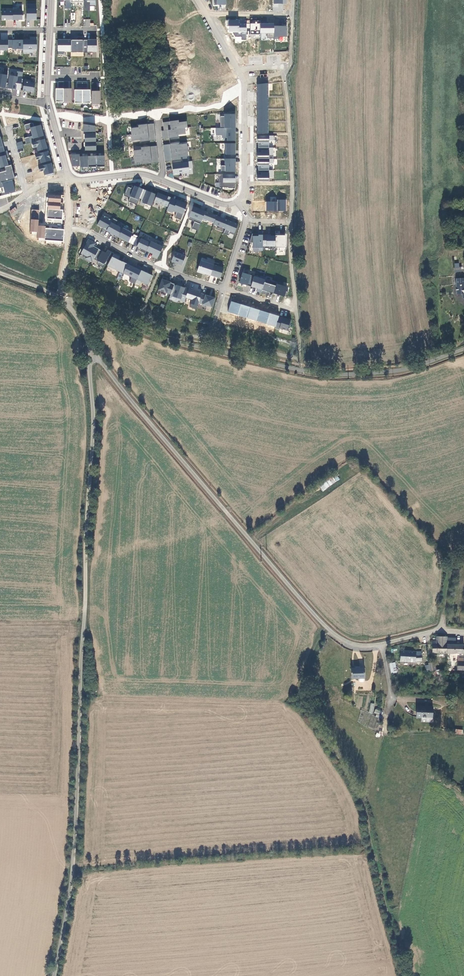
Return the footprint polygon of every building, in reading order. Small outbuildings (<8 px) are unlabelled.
[(60,1),(60,5),(64,5),(64,10),(71,9),(71,3),(71,0),(60,0),(60,1)] [(87,2),(90,2),(90,11),(95,11),(96,6),(95,0),(87,0),(87,2)] [(2,20),(13,20),(13,9),(2,9),(2,20)] [(13,20),(22,20),(22,9),(13,9),(13,20)] [(26,9),(26,20),(36,20),(37,9),(26,9)] [(239,20),(229,20),(229,32),(247,32),(246,23),(239,23),(239,20)] [(261,23),(246,23),(247,32),(246,35),(260,35),(260,33),(261,23)] [(274,23),(261,23),(260,33),(274,33),(274,25),(274,23)] [(287,26),(274,25),(274,33),(274,39),(279,39),(279,37),(287,37),(287,26)] [(0,39),(0,50),(7,51),(8,48),(8,40),(0,39)] [(23,40),(8,40),(8,48),(12,48),(13,49),(23,49),(23,40)] [(23,40),(23,49),(37,50),(37,40),(23,40)] [(72,40),(58,40),(58,46),(58,54),(64,54),(64,51),(71,51),(71,46),(72,40)] [(83,40),(72,40),(71,51),(72,57),(83,57),(83,52),(83,40)] [(97,40),(83,40),(83,52),(97,53),(97,40)] [(8,88),(21,91),(22,83),(17,83),(18,77),(9,76),(8,88)] [(23,90),(34,92),(36,83),(24,81),(23,90)] [(63,89),(55,88),(55,102),(64,102),(63,89)] [(72,88),(63,89),(64,102),(71,102),(72,88)] [(90,90),(82,90),(82,103),(90,103),(90,90)] [(100,91),(91,91),(92,104),(100,104),(100,91)] [(236,114),(224,113),(225,128),(227,128),(235,128),(236,114)] [(164,131),(161,131),(162,139),(179,137),(178,135),(186,134),(185,128),(187,127),(187,121),(179,122),(179,120),(163,122),(164,131)] [(33,123),(24,125),(26,130),(30,129),(32,136),(25,137),(26,143),(31,142),(34,141),(33,139),(44,136),(41,126),(34,126),(33,123)] [(95,126),(83,124),(83,134),(85,134),(95,133),(95,126)] [(138,128),(130,128),(132,142),(140,142),(156,141),(154,124),(138,125),(138,128)] [(235,128),(227,128),(226,143),(235,143),(235,128)] [(96,142),(95,133),(85,134),(85,142),(96,142)] [(269,136),(257,135),(257,142),(259,143),(258,148),(269,148),(269,136)] [(45,139),(34,141),(31,142),(33,148),(37,147),(38,153),(48,151),(45,139)] [(96,152),(96,142),(85,142),(85,152),(96,152)] [(179,143),(163,145),(165,161),(181,159),(181,157),(189,156),(187,144),(179,144),(179,143)] [(235,143),(225,143),(225,158),(236,158),(235,143)] [(141,150),(133,151),(135,165),(143,164),(159,163),(157,146),(141,148),(141,150)] [(269,148),(258,148),(257,158),(269,158),(269,148)] [(48,151),(38,153),(35,154),(36,160),(40,159),(42,166),(52,163),(48,151)] [(80,154),(71,154),(72,166),(80,167),(80,156),(80,154)] [(8,166),(5,155),(0,156),(0,168),(4,167),(8,166)] [(88,156),(80,156),(80,167),(88,167),(88,156)] [(96,156),(88,156),(88,167),(96,167),(96,156)] [(104,156),(96,156),(96,167),(104,166),(104,156)] [(236,158),(225,158),(225,174),(235,175),(236,158)] [(269,158),(257,158),(256,166),(258,166),(258,170),(269,170),(269,158)] [(188,161),(172,163),(173,175),(189,173),(188,161)] [(52,163),(42,166),(38,167),(40,173),(43,172),(45,178),(55,175),(52,163)] [(0,183),(2,182),(12,180),(14,179),(11,165),(8,166),(4,167),(6,171),(0,172),(0,182),(0,183)] [(269,170),(258,170),(258,179),(269,179),(269,170)] [(225,174),(223,175),(223,182),(236,183),(235,175),(225,174)] [(2,182),(5,194),(16,192),(12,180),(2,182)] [(151,206),(156,194),(133,186),(132,188),(127,187),(124,195),(130,197),(128,201),(138,204),(139,202),(151,206)] [(174,217),(182,220),(187,202),(157,193),(154,203),(168,207),(167,211),(175,214),(174,217)] [(266,211),(286,211),(286,200),(276,199),(276,197),(270,197),(270,202),(266,201),(266,211)] [(234,235),(238,223),(193,206),(188,219),(194,221),(192,228),(198,230),(202,219),(226,228),(224,233),(229,235),(230,233),(234,235)] [(60,210),(48,209),(47,218),(62,219),(63,210),(60,210)] [(96,227),(133,243),(137,235),(116,225),(119,220),(103,213),(96,227)] [(39,220),(31,219),(30,232),(37,232),(38,226),(39,220)] [(46,226),(38,226),(37,232),(37,238),(45,238),(46,228),(46,226)] [(64,229),(46,228),(45,240),(63,241),(64,229)] [(276,255),(286,255),(286,235),(253,234),(252,251),(263,252),(263,246),(276,247),(276,255)] [(130,243),(136,246),(139,240),(134,237),(130,243)] [(151,257),(158,259),(163,246),(140,237),(136,247),(153,253),(151,257)] [(106,252),(94,247),(96,242),(88,239),(80,257),(104,267),(111,251),(107,249),(106,252)] [(183,265),(185,255),(174,252),(171,262),(183,265)] [(153,274),(118,260),(120,256),(113,253),(107,267),(131,277),(129,281),(140,286),(141,282),(148,285),(153,274)] [(201,257),(197,273),(221,278),(223,267),(214,264),(215,260),(201,257)] [(257,290),(285,297),(288,286),(276,284),(276,285),(265,282),(266,278),(241,273),(239,283),(257,287),(257,290)] [(456,278),(456,285),(456,294),(462,294),(462,297),(463,299),(463,278),(456,278)] [(162,292),(161,296),(164,297),(166,293),(170,294),(174,283),(162,279),(158,290),(162,292)] [(212,308),(216,297),(188,288),(175,284),(170,298),(184,303),(186,298),(191,299),(189,307),(196,309),(198,303),(212,308)] [(288,330),(291,319),(231,302),(227,313),(288,330)] [(323,491),(340,479),(335,473),(318,485),(323,491)] [(432,653),(447,653),(447,638),(447,636),(436,636),(436,641),(432,640),(432,653)] [(447,653),(463,653),(463,644),(455,644),(456,638),(447,638),(447,653)] [(399,662),(415,662),(415,661),(422,661),(422,651),(400,650),(399,662)] [(434,661),(428,663),(428,665),(429,670),(429,672),(436,670),(434,661)] [(366,679),(366,675),(366,665),(353,665),(353,675),(360,675),(360,679),(366,679)] [(416,704),(416,715),(422,715),(421,719),(432,719),(432,715),(432,704),(416,704)]
